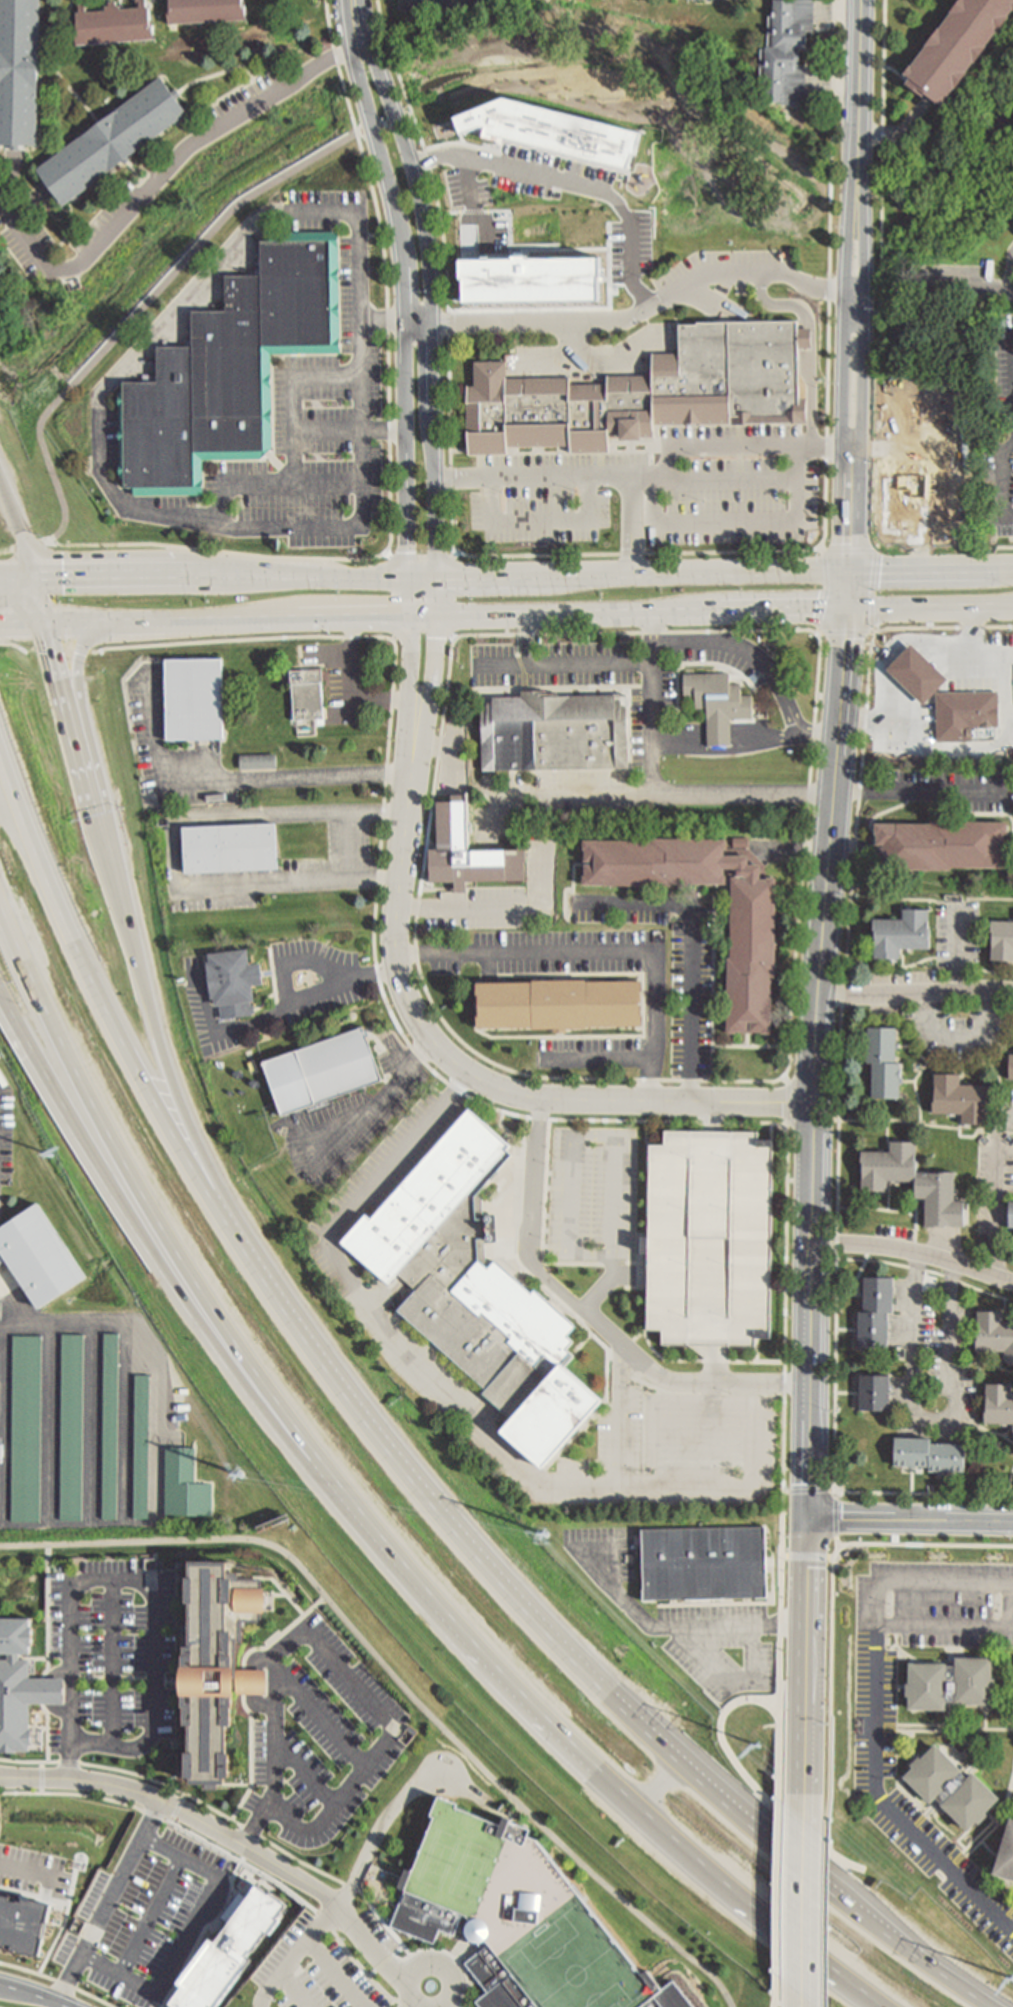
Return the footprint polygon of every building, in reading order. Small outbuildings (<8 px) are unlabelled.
[(12,145),(12,151),(21,151),(21,145),(39,146),(42,0),(0,0),(0,145),(12,145)] [(78,27),(77,27),(78,46),(156,41),(154,21),(152,21),(151,8),(148,9),(147,0),(138,0),(139,9),(126,10),(125,7),(118,7),(118,3),(110,3),(110,8),(104,8),(104,12),(91,13),(90,2),(80,3),(80,13),(77,14),(78,27)] [(170,5),(169,5),(170,25),(248,21),(247,1),(245,1),(245,0),(170,0),(170,5)] [(806,103),(807,66),(801,65),(801,49),(809,49),(809,32),(815,33),(815,0),(776,0),(775,19),(770,19),(770,46),(775,46),(775,48),(767,48),(767,51),(762,51),(762,78),(764,78),(763,103),(806,103)] [(952,13),(953,14),(941,30),(940,29),(928,45),(929,46),(913,67),(912,66),(906,75),(912,79),(908,85),(925,98),(927,95),(944,108),(951,99),(949,98),(956,88),(957,89),(970,73),(968,72),(975,63),(976,63),(988,47),(987,47),(998,33),(999,34),(1011,18),(1010,16),(1012,12),(1012,0),(962,0),(952,13)] [(38,170),(49,185),(45,188),(51,196),(55,193),(66,207),(190,114),(179,99),(183,96),(178,90),(174,93),(163,77),(38,170)] [(454,117),(504,96),(641,132),(636,154),(632,153),(628,169),(494,134),(493,139),(482,137),(470,130),(461,134),(454,117)] [(505,218),(559,217),(560,287),(539,288),(540,293),(527,293),(527,288),(506,288),(505,218)] [(126,383),(158,383),(158,348),(194,348),(193,312),(226,312),(226,277),(262,276),(262,243),(332,242),(333,346),(264,346),(265,452),(196,453),(196,489),(127,489),(126,383)] [(468,456),(508,456),(508,448),(572,448),(572,455),(611,454),(611,439),(623,438),(623,442),(645,442),(645,438),(655,438),(655,425),(731,425),(800,424),(799,323),(731,323),(699,323),(699,326),(681,326),(681,355),(653,355),(654,377),(609,377),(609,385),(571,386),(571,379),(508,380),(508,362),(476,362),(476,387),(468,387),(468,456)] [(888,536),(888,425),(931,425),(931,536),(888,536)] [(915,483),(915,502),(964,502),(964,483),(915,483)] [(912,645),(887,671),(924,706),(949,680),(912,645)] [(225,659),(166,660),(167,742),(226,741),(225,659)] [(322,669),(291,671),(292,686),(293,686),(295,721),(325,720),(322,669)] [(684,675),(685,698),(697,698),(697,710),(707,709),(708,747),(732,746),(732,720),(754,720),(754,697),(742,697),(742,685),(731,685),(731,674),(684,675)] [(483,710),(484,772),(629,769),(628,707),(623,707),(623,701),(617,701),(617,696),(560,697),(560,694),(548,694),(548,692),(523,692),(523,698),(494,698),(494,703),(488,704),(488,710),(483,710)] [(973,694),(998,693),(999,728),(973,728),(973,694)] [(937,694),(937,743),(973,742),(973,728),(973,694),(937,694)] [(241,756),(241,770),(278,770),(278,756),(241,756)] [(469,794),(452,794),(452,801),(437,802),(438,850),(430,850),(430,883),(455,883),(455,893),(467,893),(467,883),(526,882),(526,862),(527,862),(527,838),(519,838),(519,851),(469,852),(469,794)] [(876,824),(876,836),(878,836),(878,846),(885,846),(885,849),(878,849),(878,858),(876,858),(875,870),(952,871),(952,868),(1007,869),(1008,858),(1006,858),(1006,848),(999,847),(999,845),(1006,845),(1006,835),(1008,835),(1008,823),(932,822),(932,825),(876,824)] [(184,828),(186,874),(280,870),(278,824),(184,828)] [(726,1034),(773,1034),(774,977),(777,977),(778,874),(763,874),(763,862),(751,847),(751,836),(656,835),(656,839),(587,838),(587,881),(731,883),(731,953),(727,953),(726,1034)] [(875,920),(875,959),(902,960),(902,950),(930,950),(931,910),(905,910),(905,920),(875,920)] [(992,961),(1012,962),(1012,923),(993,922),(992,961)] [(250,950),(207,955),(212,999),(216,999),(217,1007),(221,1007),(222,1020),(253,1017),(253,1015),(256,1015),(256,1007),(252,1008),(252,1003),(256,1003),(254,987),(265,986),(262,964),(252,966),(250,950)] [(479,984),(479,1029),(534,1029),(534,1030),(554,1030),(554,1033),(568,1033),(568,1030),(589,1029),(589,1028),(643,1027),(643,982),(587,983),(587,981),(533,981),(533,984),(479,984)] [(264,1063),(284,1117),(383,1082),(368,1037),(370,1037),(368,1031),(366,1032),(364,1028),(264,1063)] [(869,1029),(897,1029),(897,1044),(900,1044),(900,1050),(897,1050),(897,1064),(902,1064),(902,1100),(872,1099),(873,1064),(868,1064),(869,1029)] [(936,1075),(935,1115),(963,1115),(963,1125),(992,1126),(993,1086),(961,1085),(961,1076),(936,1075)] [(604,1402),(544,1469),(503,1433),(513,1421),(483,1395),(487,1390),(399,1312),(417,1292),(399,1275),(390,1285),(343,1244),(368,1216),(373,1220),(470,1110),(512,1147),(508,1151),(513,1156),(483,1189),(485,1215),(496,1215),(497,1229),(497,1244),(486,1244),(487,1263),(485,1265),(489,1269),(496,1262),(533,1295),(536,1291),(577,1328),(568,1337),(574,1343),(567,1351),(574,1357),(565,1368),(604,1402)] [(651,1146),(650,1238),(643,1238),(643,1255),(649,1255),(649,1276),(648,1331),(663,1331),(662,1345),(719,1346),(756,1347),(756,1339),(773,1340),(776,1141),(759,1140),(759,1133),(712,1132),(666,1132),(665,1146),(651,1146)] [(862,1153),(862,1192),(889,1193),(889,1182),(917,1182),(917,1200),(927,1200),(926,1228),(965,1228),(966,1201),(956,1201),(956,1173),(918,1172),(919,1143),(891,1143),(891,1153),(862,1153)] [(2,1262),(36,1310),(83,1278),(34,1205),(0,1228),(0,1263),(2,1262)] [(865,1278),(896,1278),(895,1314),(890,1314),(889,1349),(859,1349),(860,1313),(865,1313),(865,1278)] [(976,1352),(1006,1353),(1005,1362),(1012,1362),(1012,1323),(1004,1323),(1005,1313),(977,1312),(976,1352)] [(119,1337),(116,1520),(100,1520),(103,1336),(119,1337)] [(83,1337),(81,1521),(59,1521),(60,1337),(83,1337)] [(41,1338),(39,1521),(10,1521),(12,1338),(41,1338)] [(891,1376),(861,1376),(860,1413),(891,1413),(891,1376)] [(134,1377),(149,1377),(147,1519),(132,1519),(134,1377)] [(986,1425),(1012,1425),(1012,1396),(1012,1386),(987,1385),(986,1425)] [(894,1439),(894,1467),(931,1467),(931,1473),(967,1473),(967,1445),(931,1444),(931,1440),(894,1439)] [(643,1531),(645,1601),(770,1599),(769,1528),(643,1531)] [(186,1565),(187,1671),(176,1671),(176,1687),(176,1702),(185,1701),(186,1787),(223,1787),(222,1733),(229,1733),(229,1699),(235,1699),(234,1685),(234,1673),(234,1622),(260,1622),(259,1580),(223,1581),(223,1565),(186,1565)] [(28,1693),(28,1680),(28,1663),(17,1663),(16,1660),(16,1657),(28,1657),(28,1623),(0,1623),(0,1657),(3,1657),(3,1664),(0,1664),(0,1753),(27,1753),(27,1706),(28,1693)] [(993,1659),(993,1679),(997,1679),(997,1693),(993,1693),(993,1705),(956,1705),(956,1703),(947,1703),(947,1711),(910,1711),(910,1698),(907,1698),(907,1685),(910,1685),(910,1665),(947,1665),(947,1667),(956,1667),(956,1659),(993,1659)] [(234,1673),(234,1685),(235,1699),(263,1699),(263,1673),(234,1673)] [(28,1680),(28,1693),(27,1706),(60,1706),(60,1680),(28,1680)] [(1000,1799),(986,1814),(989,1816),(980,1826),(977,1823),(968,1832),(942,1806),(943,1805),(937,1799),(931,1805),(904,1778),(913,1769),(911,1767),(920,1758),(923,1760),(937,1746),(963,1772),(962,1773),(968,1779),(974,1773),(1000,1799)] [(675,1983),(694,2006),(480,2006),(477,2003),(489,1994),(467,1965),(490,1946),(487,1942),(472,1922),(469,1917),(464,1916),(457,1936),(442,1931),(436,1945),(393,1927),(434,1823),(429,1821),(440,1796),(459,1805),(458,1809),(502,1827),(506,1818),(513,1821),(513,1822),(533,1830),(530,1838),(538,1841),(643,1976),(649,1971),(664,1991),(675,1983)] [(994,1876),(1012,1881),(1012,1819),(994,1876)] [(251,1962),(217,2006),(212,2006),(169,2006),(183,1989),(178,1985),(211,1941),(215,1944),(229,1925),(220,1919),(239,1893),(248,1900),(257,1888),(269,1897),(271,1895),(287,1906),(277,1920),(280,1922),(269,1936),(266,1933),(251,1954),(250,1952),(246,1958),(251,1962)] [(4,1948),(0,1947),(0,1896),(31,1902),(31,1901),(53,1905),(48,1925),(46,1924),(43,1939),(45,1939),(42,1953),(44,1954),(43,1958),(41,1957),(40,1959),(19,1954),(20,1953),(15,1952),(15,1954),(4,1951),(4,1948)]
